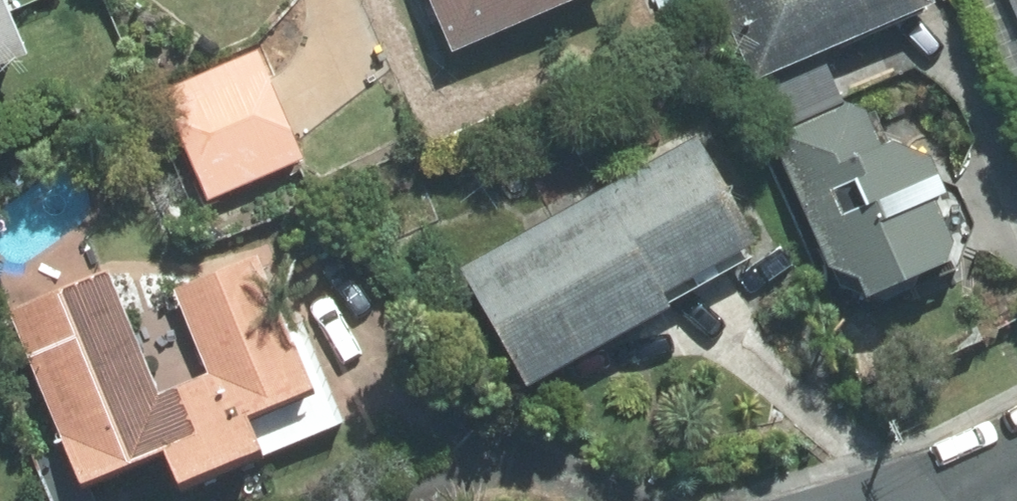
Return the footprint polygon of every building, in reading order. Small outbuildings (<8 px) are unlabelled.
[(34,51),(13,0),(0,0),(0,65),(34,51)] [(457,49),(572,0),(436,0),(457,49)] [(775,123),(844,94),(824,46),(936,0),(723,0),(775,123)] [(1016,31),(1016,0),(1004,0),(1016,31)] [(260,49),(165,91),(213,197),(307,156),(260,49)] [(866,93),(779,130),(842,280),(861,272),(871,295),(956,260),(951,247),(963,242),(958,231),(970,227),(938,151),(920,158),(915,145),(904,150),(899,140),(888,145),(866,93)] [(701,135),(463,267),(528,383),(766,250),(701,135)] [(112,265),(13,305),(85,480),(169,445),(184,482),(268,447),(253,411),(317,385),(263,253),(178,287),(212,371),(164,391),(112,265)]
